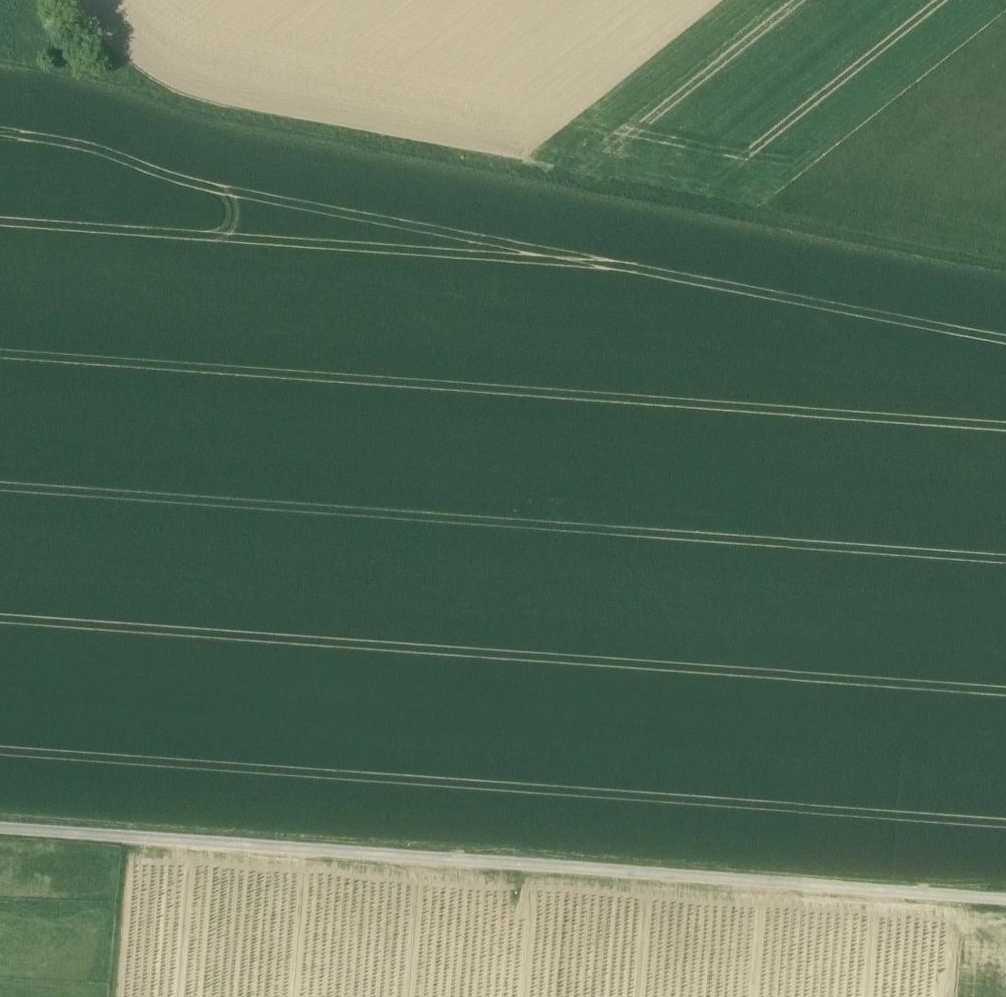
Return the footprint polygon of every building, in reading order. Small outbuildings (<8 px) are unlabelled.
[(969,925),(955,924),(954,938),(968,939),(969,925)]
